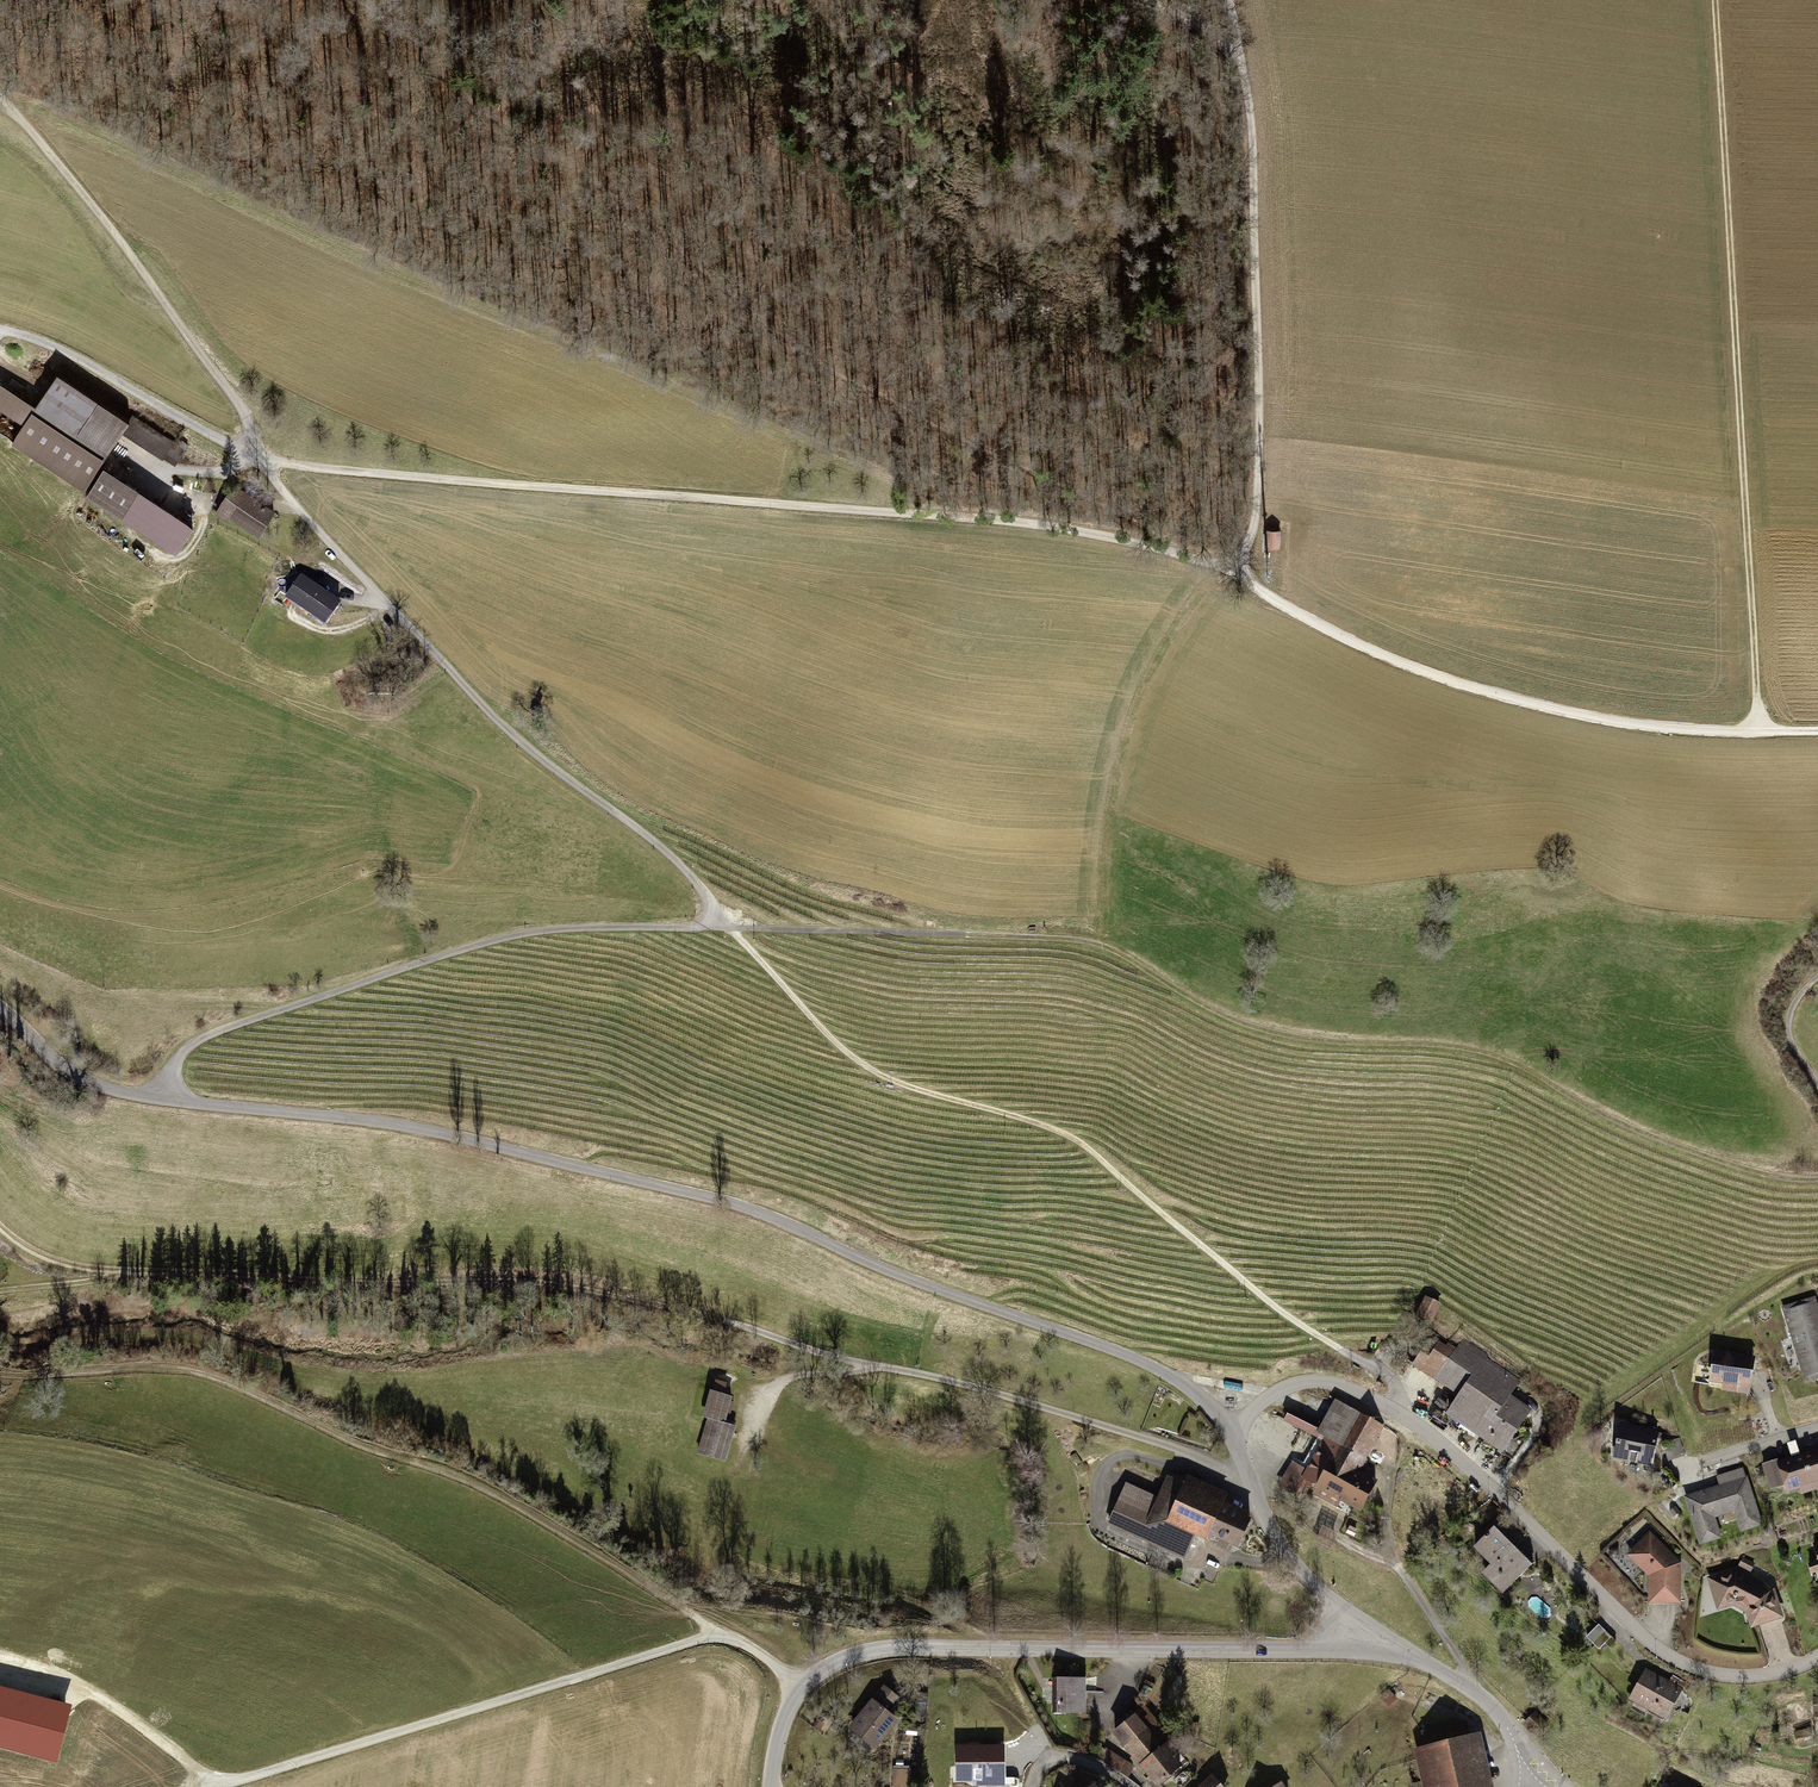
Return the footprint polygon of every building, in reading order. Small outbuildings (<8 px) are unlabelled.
[(83,487),(105,454),(107,455),(122,432),(162,458),(163,456),(175,464),(184,450),(132,415),(129,420),(57,373),(34,408),(0,386),(0,407),(15,417),(18,412),(27,418),(12,441),(83,487)] [(103,468),(87,493),(176,552),(193,526),(103,468)] [(224,491),(213,507),(230,518),(232,514),(260,533),(274,512),(234,485),(228,494),(224,491)] [(1279,547),(1279,531),(1266,530),(1266,546),(1279,547)] [(301,578),(286,600),(325,626),(340,605),(301,578)] [(1783,1308),(1806,1381),(1815,1379),(1815,1378),(1817,1377),(1817,1311),(1814,1298),(1783,1308)] [(1439,1306),(1427,1299),(1417,1318),(1430,1324),(1439,1306)] [(1461,1424),(1512,1459),(1527,1436),(1517,1428),(1528,1410),(1502,1392),(1506,1384),(1515,1388),(1519,1382),(1484,1360),(1487,1355),(1465,1341),(1458,1352),(1453,1348),(1430,1343),(1414,1365),(1461,1397),(1449,1415),(1462,1423),(1461,1424)] [(1753,1359),(1715,1354),(1711,1380),(1750,1386),(1753,1359)] [(699,1454),(724,1461),(734,1426),(723,1423),(731,1397),(712,1392),(705,1418),(709,1419),(699,1454)] [(1357,1473),(1382,1426),(1338,1402),(1320,1435),(1327,1439),(1311,1468),(1304,1479),(1341,1499),(1336,1507),(1345,1512),(1350,1504),(1361,1510),(1376,1483),(1357,1473)] [(1658,1432),(1621,1425),(1615,1455),(1618,1458),(1625,1459),(1629,1456),(1630,1452),(1639,1454),(1638,1459),(1641,1463),(1648,1464),(1652,1462),(1658,1432)] [(1662,1444),(1668,1461),(1685,1455),(1680,1438),(1662,1444)] [(1803,1456),(1812,1482),(1817,1480),(1817,1452),(1815,1450),(1812,1452),(1811,1453),(1803,1456)] [(1311,1468),(1290,1456),(1271,1488),(1292,1500),(1304,1479),(1311,1468)] [(1778,1461),(1763,1465),(1771,1489),(1785,1484),(1787,1490),(1812,1482),(1803,1456),(1795,1459),(1793,1458),(1790,1459),(1788,1462),(1779,1465),(1778,1461)] [(1734,1482),(1686,1498),(1701,1543),(1720,1537),(1711,1511),(1733,1504),(1742,1530),(1761,1524),(1743,1468),(1731,1472),(1734,1482)] [(1127,1484),(1109,1523),(1186,1557),(1197,1533),(1210,1539),(1212,1535),(1238,1547),(1250,1521),(1220,1508),(1222,1503),(1170,1480),(1161,1499),(1127,1484)] [(1503,1593),(1533,1563),(1496,1526),(1475,1547),(1492,1564),(1483,1573),(1503,1593)] [(1679,1601),(1679,1564),(1650,1535),(1635,1551),(1649,1564),(1648,1565),(1649,1569),(1651,1569),(1651,1601),(1679,1601)] [(1754,1565),(1743,1559),(1740,1565),(1750,1571),(1754,1565)] [(1736,1572),(1711,1580),(1717,1600),(1729,1596),(1734,1601),(1733,1603),(1748,1611),(1753,1625),(1780,1616),(1772,1590),(1736,1572)] [(1599,1624),(1587,1637),(1600,1649),(1605,1643),(1612,1637),(1599,1624)] [(1616,1641),(1612,1637),(1605,1643),(1610,1648),(1616,1641)] [(1680,1690),(1647,1671),(1630,1701),(1664,1720),(1680,1690)] [(1085,1679),(1054,1679),(1054,1714),(1085,1714),(1085,1679)] [(875,1746),(895,1721),(881,1710),(894,1695),(885,1688),(852,1728),(875,1746)] [(1396,1698),(1391,1693),(1383,1700),(1388,1705),(1396,1698)] [(1153,1779),(1158,1785),(1181,1767),(1172,1757),(1179,1751),(1144,1709),(1115,1733),(1148,1773),(1145,1775),(1150,1781),(1153,1779)] [(1547,1726),(1535,1713),(1525,1722),(1537,1735),(1547,1726)] [(1435,1786),(1481,1786),(1465,1722),(1422,1733),(1435,1786)] [(1811,1731),(1796,1735),(1798,1741),(1812,1737),(1811,1731)] [(1107,1750),(1101,1759),(1128,1777),(1134,1767),(1107,1750)] [(893,1769),(893,1786),(894,1786),(910,1786),(910,1769),(893,1769)] [(1212,1777),(1200,1786),(1221,1786),(1212,1777)] [(1673,1779),(1670,1786),(1692,1786),(1673,1779)]
